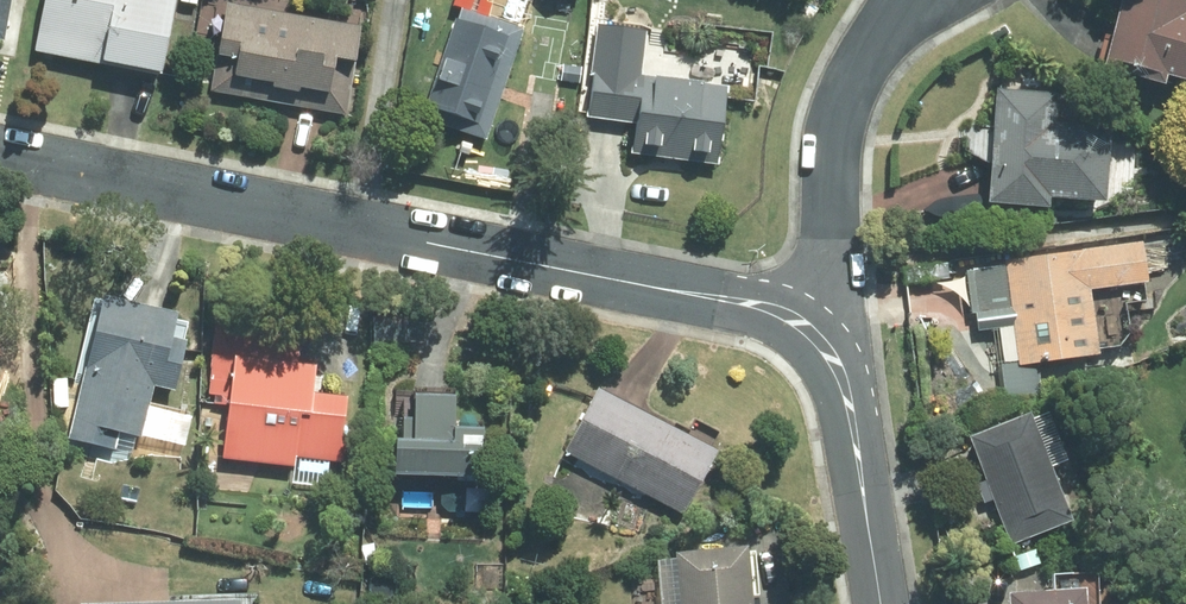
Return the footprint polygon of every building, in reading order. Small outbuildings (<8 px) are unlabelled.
[(9,0),(0,0),(0,43),(1,44),(9,0)] [(34,51),(159,75),(174,0),(44,0),(34,51)] [(1100,65),(1159,82),(1162,71),(1185,78),(1185,0),(1118,0),(1100,65)] [(359,25),(227,3),(213,89),(345,111),(359,25)] [(458,8),(425,107),(489,129),(523,29),(458,8)] [(715,165),(725,87),(639,76),(645,34),(599,28),(587,118),(636,124),(632,155),(715,165)] [(1054,92),(995,87),(985,200),(1044,205),(1045,195),(1101,200),(1107,127),(1052,122),(1054,92)] [(1002,266),(965,271),(971,310),(1009,305),(1016,361),(1094,351),(1085,286),(1144,278),(1139,241),(1001,260),(1002,266)] [(168,335),(173,310),(100,293),(66,437),(134,453),(150,385),(171,390),(183,338),(168,335)] [(225,403),(219,457),(292,465),(293,456),(343,461),(345,441),(339,441),(344,394),(309,391),(312,362),(212,352),(207,401),(225,403)] [(712,449),(592,386),(559,448),(679,511),(712,449)] [(390,437),(389,472),(477,474),(478,425),(449,425),(450,392),(411,391),(410,417),(399,416),(398,437),(390,437)] [(1025,410),(965,434),(1008,543),(1068,519),(1025,410)] [(672,552),(678,603),(749,603),(743,544),(672,552)] [(1005,591),(1005,603),(1083,603),(1082,586),(1005,591)]
